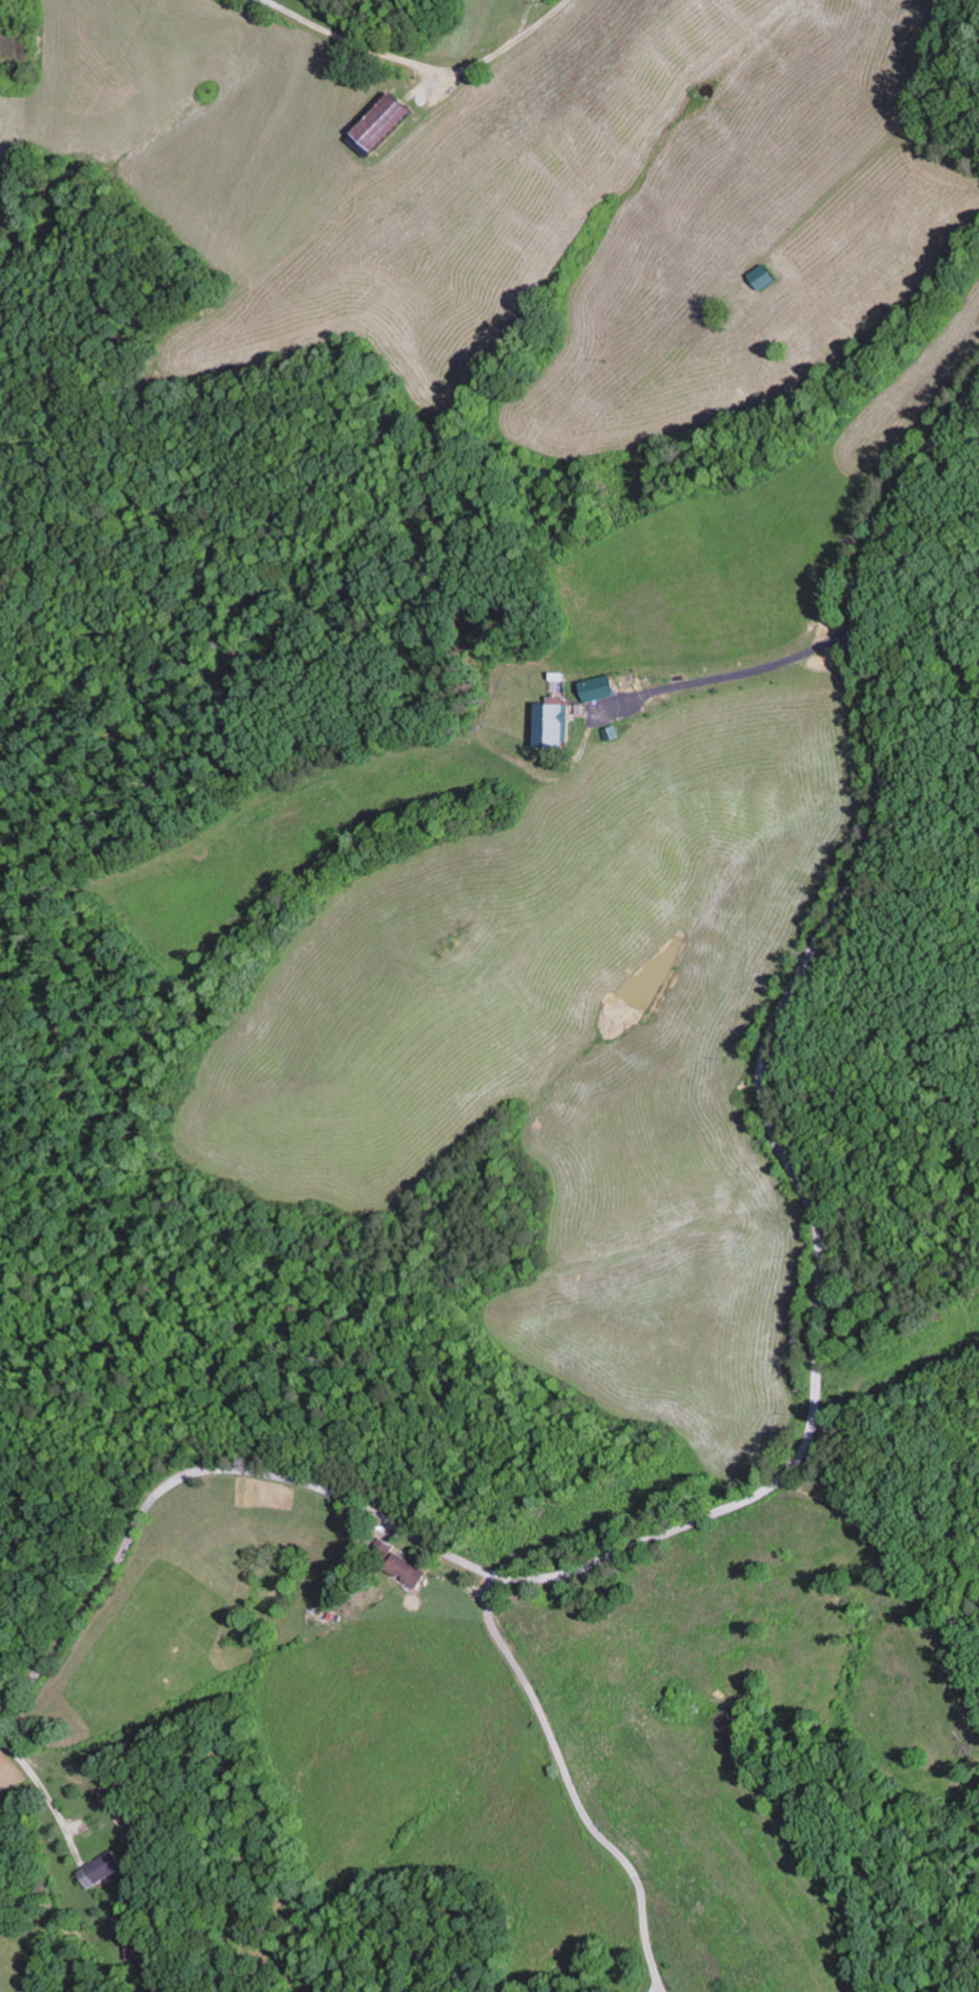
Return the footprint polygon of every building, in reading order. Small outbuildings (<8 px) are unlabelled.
[(374,152),(413,111),(393,92),(354,133),(374,152)] [(370,1553),(383,1561),(391,1548),(378,1540),(370,1553)] [(426,1572),(393,1552),(382,1571),(414,1591),(426,1572)] [(120,1866),(109,1850),(76,1873),(88,1889),(120,1866)]
